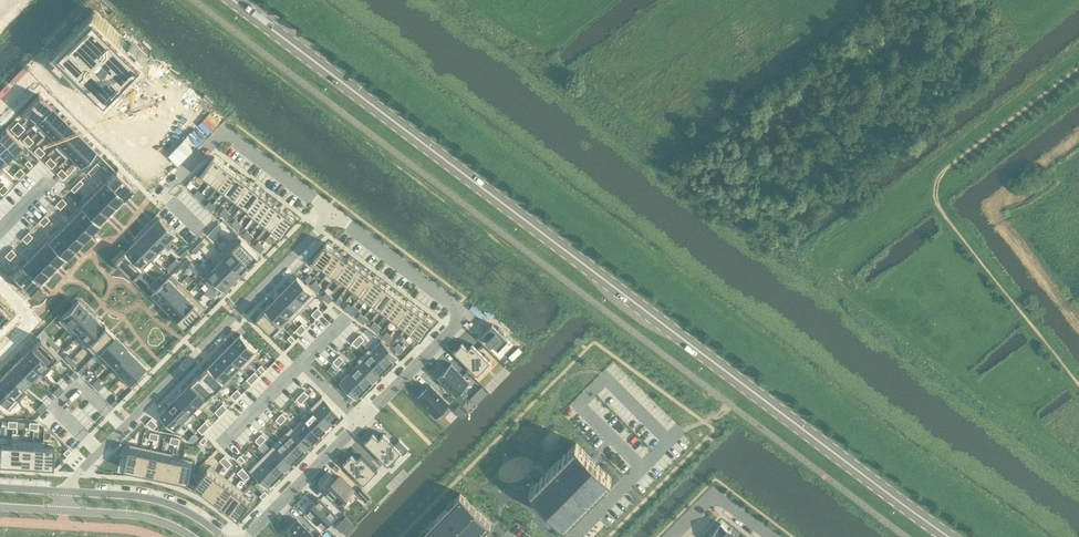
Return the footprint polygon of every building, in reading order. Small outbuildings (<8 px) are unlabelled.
[(95,17),(59,54),(107,100),(142,64),(95,17)] [(39,94),(20,113),(26,120),(28,118),(28,117),(45,100),(39,94)] [(45,100),(28,117),(28,118),(34,123),(36,122),(35,121),(50,106),(45,100)] [(50,106),(35,121),(36,122),(41,126),(41,127),(56,112),(50,106)] [(41,126),(37,130),(43,137),(47,133),(47,132),(62,117),(56,112),(41,127),(41,126)] [(62,117),(47,132),(47,133),(52,138),(67,123),(62,117)] [(17,121),(10,128),(14,132),(21,124),(17,121)] [(52,138),(50,140),(56,145),(56,146),(73,129),(67,123),(52,138)] [(21,124),(14,132),(18,135),(25,128),(21,124)] [(0,134),(0,138),(16,154),(24,145),(6,127),(0,134)] [(56,145),(54,147),(60,153),(79,134),(73,129),(56,146),(56,145)] [(79,134),(60,153),(66,159),(68,157),(84,140),(79,134)] [(8,162),(16,154),(0,138),(0,154),(8,162)] [(84,140),(68,157),(73,162),(90,145),(84,140)] [(90,145),(73,162),(79,168),(96,151),(90,145)] [(215,157),(200,176),(209,183),(223,163),(215,157)] [(223,163),(209,183),(215,187),(230,168),(223,163)] [(114,169),(104,179),(106,181),(123,198),(133,188),(122,177),(124,175),(118,168),(116,171),(114,169)] [(230,168),(215,187),(216,188),(217,186),(223,190),(221,192),(222,192),(236,173),(230,168)] [(236,173),(222,192),(228,197),(243,178),(236,173)] [(243,178),(228,197),(234,202),(249,183),(243,178)] [(106,181),(97,189),(115,206),(123,198),(106,181)] [(249,183),(234,202),(241,207),(255,187),(249,183)] [(255,187),(241,207),(247,211),(246,212),(262,192),(255,187)] [(97,189),(89,198),(106,215),(115,206),(97,189)] [(262,192),(246,212),(253,217),(267,198),(261,194),(262,193),(262,192)] [(81,206),(98,223),(106,215),(89,198),(81,206)] [(267,198),(253,217),(259,222),(274,203),(267,198)] [(274,203),(259,222),(265,227),(280,208),(274,203)] [(81,205),(72,214),(91,233),(100,224),(98,223),(81,206),(81,205)] [(280,208),(265,227),(266,227),(268,225),(273,229),(271,231),(272,232),(286,213),(280,208)] [(286,213),(272,232),(281,238),(295,219),(286,213)] [(72,214),(63,223),(83,242),(84,241),(85,242),(89,239),(87,237),(91,233),(72,214)] [(160,217),(151,226),(168,242),(176,233),(160,217)] [(63,223),(55,231),(74,250),(83,242),(63,223)] [(151,226),(143,234),(159,251),(168,242),(151,226)] [(55,231),(46,240),(47,240),(64,257),(64,258),(66,259),(67,258),(69,259),(72,256),(70,254),(74,250),(55,231)] [(143,234),(134,243),(151,259),(159,251),(143,234)] [(238,235),(229,244),(250,264),(259,255),(238,235)] [(47,240),(39,248),(56,266),(64,258),(64,257),(47,240)] [(326,242),(310,264),(319,271),(321,269),(320,268),(335,249),(326,242)] [(134,243),(126,251),(142,268),(143,267),(151,259),(134,243)] [(229,244),(221,253),(241,273),(250,264),(229,244)] [(39,248),(30,257),(48,274),(56,266),(39,248)] [(335,249),(320,268),(321,269),(327,273),(341,254),(335,249)] [(126,251),(117,260),(135,279),(145,269),(143,267),(142,268),(126,251)] [(221,253),(213,261),(233,281),(241,273),(221,253)] [(341,254),(327,273),(334,278),(334,277),(348,259),(347,258),(341,254)] [(22,265),(39,283),(48,274),(30,257),(22,265)] [(348,259),(334,277),(340,282),(355,263),(348,257),(347,258),(348,259)] [(213,261),(204,270),(224,290),(233,281),(213,261)] [(20,263),(8,276),(16,284),(18,282),(29,293),(39,283),(22,265),(20,263)] [(355,263),(340,282),(347,287),(361,267),(355,263)] [(361,267),(347,287),(353,291),(367,272),(361,267)] [(367,272),(353,291),(360,297),(361,294),(374,277),(367,272)] [(172,274),(152,294),(161,303),(181,282),(172,274)] [(297,277),(289,285),(308,304),(316,296),(297,277)] [(374,277),(361,294),(367,298),(367,299),(380,282),(374,277)] [(181,282),(161,303),(169,311),(190,291),(181,282)] [(367,298),(365,301),(372,306),(387,287),(380,282),(367,299),(367,298)] [(289,285),(281,293),(300,312),(308,304),(289,285)] [(387,287),(372,306),(378,311),(393,291),(387,287)] [(190,291),(169,311),(178,320),(198,299),(190,291)] [(393,291),(378,311),(385,315),(399,296),(393,291)] [(281,293),(273,301),(290,318),(290,319),(292,321),(300,312),(281,293)] [(399,296),(385,315),(391,320),(406,301),(399,296)] [(198,299),(178,320),(187,329),(207,308),(198,299)] [(78,300),(57,321),(67,330),(70,326),(86,309),(78,300)] [(273,301),(265,309),(282,326),(283,326),(290,319),(290,318),(273,301)] [(406,301),(391,320),(397,325),(412,306),(406,301)] [(412,306),(397,325),(404,330),(418,311),(412,306)] [(86,309),(70,326),(78,334),(95,317),(86,309)] [(265,309),(257,318),(276,337),(285,328),(283,326),(282,326),(265,309)] [(418,311),(404,330),(410,335),(425,315),(418,311)] [(425,315),(410,335),(419,341),(434,322),(425,315)] [(78,334),(74,337),(84,347),(85,346),(84,345),(103,326),(95,317),(78,334)] [(493,323),(482,334),(487,339),(486,340),(491,345),(493,344),(498,349),(508,339),(503,334),(504,332),(499,327),(497,328),(493,323)] [(103,326),(84,345),(85,346),(94,355),(97,351),(97,350),(113,334),(105,325),(104,326),(103,326)] [(113,334),(97,350),(97,351),(105,359),(122,342),(113,334)] [(241,334),(232,343),(251,362),(260,353),(241,334)] [(360,334),(356,338),(361,343),(365,339),(360,334)] [(40,338),(31,347),(51,367),(60,358),(40,338)] [(356,338),(352,342),(357,347),(361,343),(356,338)] [(371,351),(387,368),(398,357),(381,341),(371,351)] [(122,342),(105,359),(114,367),(130,351),(122,342)] [(232,343),(224,351),(242,368),(241,368),(243,370),(251,362),(232,343)] [(462,343),(454,352),(477,375),(490,362),(489,360),(490,359),(485,354),(484,355),(473,344),(468,349),(462,343)] [(31,347),(23,355),(39,372),(43,376),(51,367),(31,347)] [(369,349),(358,360),(360,362),(377,378),(387,368),(371,351),(369,349)] [(114,367),(112,369),(121,378),(139,359),(130,351),(114,367)] [(224,351),(216,359),(234,376),(241,368),(242,368),(224,351)] [(23,355),(14,364),(31,380),(39,372),(23,355)] [(139,359),(121,378),(130,386),(148,368),(139,359)] [(216,359),(208,367),(226,384),(234,376),(216,359)] [(360,362),(350,372),(367,389),(377,378),(360,362)] [(14,364),(6,372),(22,389),(23,388),(31,380),(14,364)] [(451,364),(437,378),(437,379),(438,378),(456,395),(456,396),(470,382),(469,382),(451,365),(452,364),(451,364)] [(201,374),(200,375),(217,391),(216,391),(217,392),(226,384),(208,367),(201,374)] [(255,371),(251,375),(255,380),(259,376),(255,371)] [(0,378),(0,383),(18,401),(27,392),(23,388),(22,389),(6,372),(0,378)] [(350,372),(339,383),(356,399),(367,389),(350,372)] [(200,373),(192,382),(209,399),(216,391),(217,391),(200,375),(201,374),(200,373)] [(251,375),(247,379),(251,384),(255,380),(251,375)] [(192,382),(184,390),(199,405),(199,406),(202,409),(211,400),(209,399),(192,382)] [(9,410),(18,401),(0,383),(0,401),(9,410)] [(430,385),(417,398),(436,417),(440,412),(444,416),(451,409),(447,405),(449,404),(430,385)] [(184,390),(176,398),(191,413),(199,406),(199,405),(184,390)] [(304,391),(300,395),(305,399),(309,395),(304,391)] [(300,395),(296,399),(301,403),(305,399),(300,395)] [(322,397),(311,408),(313,410),(313,409),(330,426),(341,415),(322,397)] [(176,398),(168,406),(185,423),(186,425),(195,416),(191,413),(176,398)] [(223,403),(219,407),(224,412),(228,408),(223,403)] [(168,406),(159,414),(177,431),(185,423),(168,406)] [(219,407),(215,411),(220,416),(224,412),(219,407)] [(313,410),(303,420),(320,436),(330,426),(313,409),(313,410)] [(293,430),(309,446),(320,436),(303,420),(293,430)] [(205,421),(201,425),(206,430),(210,426),(205,421)] [(201,425),(198,429),(202,434),(206,430),(201,425)] [(291,428),(281,439),(299,457),(309,446),(293,430),(291,428)] [(373,433),(365,442),(388,465),(401,453),(403,455),(409,449),(400,440),(394,445),(384,434),(379,439),(373,433)] [(11,445),(10,465),(20,466),(22,440),(11,439),(10,445),(11,445)] [(281,439),(270,449),(289,467),(299,457),(281,439)] [(22,440),(20,466),(31,466),(33,441),(22,440)] [(33,441),(31,466),(42,467),(43,447),(44,441),(33,441)] [(575,442),(529,488),(565,524),(611,477),(575,442)] [(10,465),(11,445),(10,445),(0,444),(0,464),(10,465)] [(130,444),(125,469),(136,472),(141,446),(130,444)] [(141,446),(136,472),(146,474),(152,449),(141,446)] [(43,447),(42,467),(53,468),(54,447),(43,447)] [(68,448),(63,452),(66,456),(71,451),(68,448)] [(152,449),(146,474),(157,476),(162,451),(152,449)] [(270,449),(260,459),(279,478),(289,467),(270,449)] [(162,451),(157,476),(167,478),(172,456),(173,453),(162,451)] [(352,455),(343,463),(364,484),(377,471),(377,472),(378,471),(361,455),(362,456),(357,460),(352,455)] [(172,456),(167,478),(178,480),(182,458),(172,456)] [(225,456),(220,460),(224,464),(228,460),(225,456)] [(182,458),(178,480),(189,483),(193,460),(182,458)] [(260,459),(249,470),(268,488),(279,478),(260,459)] [(228,460),(224,464),(228,468),(232,464),(228,460)] [(210,465),(195,486),(204,493),(219,472),(210,465)] [(242,468),(237,472),(241,476),(246,471),(242,468)] [(246,471),(241,476),(245,480),(250,475),(246,471)] [(219,472),(204,493),(212,499),(228,479),(219,472)] [(331,476),(322,485),(339,503),(353,489),(340,476),(336,481),(331,476)] [(228,479),(212,499),(221,506),(236,485),(228,479)] [(236,485),(221,506),(229,512),(243,494),(244,494),(245,492),(236,485)] [(362,488),(357,493),(367,503),(371,498),(362,488)] [(481,535),(479,533),(485,528),(486,529),(491,524),(460,493),(455,499),(457,500),(451,505),(450,504),(434,520),(435,521),(424,533),(422,532),(417,536),(478,536),(481,535)] [(243,494),(229,512),(238,519),(252,500),(244,494),(243,494)] [(319,498),(305,511),(324,529),(337,516),(319,498)] [(346,515),(336,526),(341,532),(352,521),(346,515)] [(284,533),(288,536),(315,536),(297,519),(284,533)] [(711,536),(727,536),(731,531),(721,524),(711,536)]
